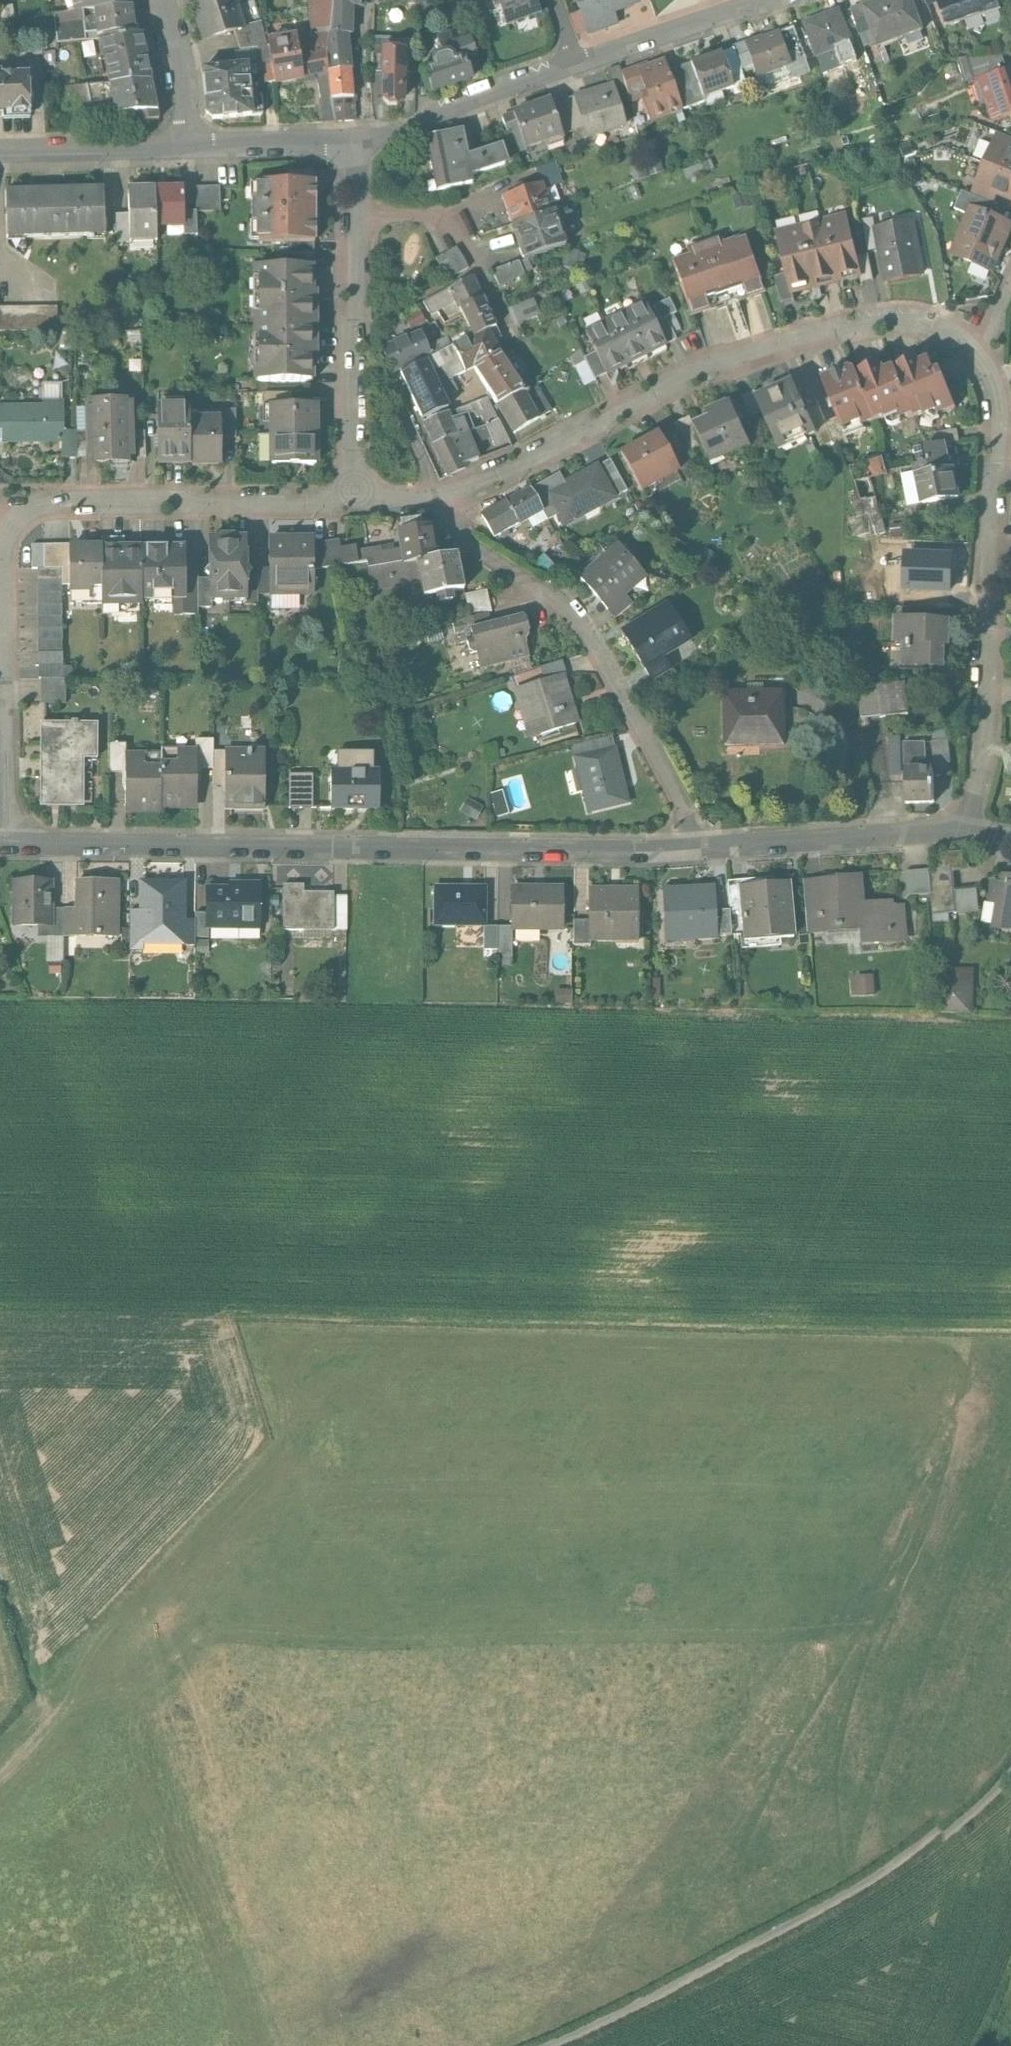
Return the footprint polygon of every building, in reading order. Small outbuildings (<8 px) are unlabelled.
[(80,10),(84,10),(97,8),(133,5),(131,0),(77,0),(80,10)] [(205,37),(235,28),(243,25),(243,23),(235,0),(200,0),(194,2),(205,37)] [(417,18),(435,18),(435,0),(417,0),(417,18)] [(497,2),(502,0),(509,19),(540,8),(537,0),(496,0),(497,2)] [(584,7),(600,1),(603,9),(630,0),(582,0),(584,7)] [(856,26),(869,21),(859,0),(847,0),(856,26)] [(869,21),(873,32),(892,26),(893,29),(916,21),(909,0),(859,0),(869,21)] [(943,16),(978,3),(979,7),(996,1),(995,0),(937,0),(943,16)] [(600,1),(584,7),(591,26),(607,21),(603,9),(600,1)] [(351,32),(352,3),(334,4),(331,26),(330,30),(348,32),(351,32)] [(331,26),(334,4),(310,5),(307,5),(308,6),(312,26),(331,26)] [(133,5),(97,8),(98,25),(93,26),(94,32),(99,32),(99,33),(135,30),(133,5)] [(832,35),(845,30),(835,5),(803,16),(814,47),(834,40),(832,35)] [(86,40),(84,10),(80,10),(55,13),(58,41),(86,40)] [(235,28),(240,47),(258,45),(266,44),(259,19),(243,23),(243,25),(235,28)] [(777,27),(788,57),(785,58),(790,70),(807,64),(792,22),(777,27)] [(749,37),(754,52),(759,67),(772,63),(785,58),(788,57),(777,27),(749,37)] [(426,69),(433,89),(471,76),(469,71),(481,67),(471,35),(453,41),(449,28),(439,31),(444,48),(432,52),(436,65),(426,69)] [(314,42),(313,45),(328,47),(330,30),(311,31),(312,36),(314,42)] [(330,30),(328,47),(328,50),(329,69),(352,67),(348,32),(330,30)] [(135,33),(101,36),(111,83),(151,81),(142,35),(135,33)] [(373,33),(372,70),(385,70),(385,47),(393,47),(393,34),(373,33)] [(295,36),(269,40),(271,52),(277,80),(317,72),(330,70),(329,69),(328,50),(313,53),(299,55),(296,38),(295,36)] [(313,45),(314,42),(312,36),(296,38),(299,55),(313,53),(313,45)] [(749,37),(735,43),(741,57),(754,52),(749,37)] [(735,43),(722,47),(730,68),(743,63),(741,57),(735,43)] [(268,52),(266,44),(258,45),(260,54),(268,52)] [(1000,45),(962,50),(970,72),(976,71),(1005,61),(1000,45)] [(385,70),(384,96),(389,103),(399,103),(404,97),(404,47),(393,47),(385,47),(385,70)] [(688,84),(678,87),(684,103),(708,95),(706,91),(734,81),(730,68),(722,47),(680,63),(688,84)] [(271,52),(268,52),(260,54),(258,54),(263,83),(277,80),(271,52)] [(644,92),(645,94),(653,114),(684,103),(678,87),(670,67),(667,57),(641,67),(649,90),(644,92)] [(976,71),(989,110),(1010,103),(1010,59),(1005,61),(976,71)] [(670,67),(678,87),(688,84),(680,63),(670,67)] [(776,74),(772,63),(759,67),(763,78),(776,74)] [(207,111),(216,118),(264,112),(262,95),(251,96),(247,64),(202,69),(207,111)] [(645,94),(644,92),(649,90),(641,67),(640,64),(624,70),(631,98),(645,94)] [(329,69),(330,70),(332,96),(341,95),(354,94),(352,67),(329,69)] [(332,96),(330,70),(317,72),(321,98),(332,96)] [(0,76),(0,112),(32,111),(31,72),(2,72),(2,76),(0,76)] [(151,81),(111,83),(100,84),(101,95),(112,94),(117,113),(138,113),(138,124),(159,119),(151,81)] [(565,95),(566,96),(574,125),(575,127),(586,124),(589,132),(625,121),(614,82),(580,92),(580,90),(565,95)] [(92,115),(104,115),(101,95),(100,84),(87,85),(92,114),(92,115)] [(92,114),(87,85),(67,86),(72,112),(87,109),(88,115),(92,114)] [(341,95),(343,119),(356,118),(354,94),(341,95)] [(336,119),(343,119),(341,95),(332,96),(336,119)] [(566,96),(551,101),(561,129),(574,125),(566,96)] [(551,98),(516,110),(527,143),(546,136),(548,142),(563,136),(561,129),(551,101),(551,98)] [(516,110),(504,114),(515,147),(527,143),(516,110)] [(988,132),(1010,142),(1010,141),(1010,129),(993,122),(988,132)] [(462,126),(427,134),(436,178),(430,179),(432,187),(473,178),(471,172),(505,161),(499,142),(468,152),(462,126)] [(1010,142),(988,132),(979,153),(1010,166),(1010,142)] [(979,153),(971,173),(994,183),(1010,189),(1010,166),(979,153)] [(538,165),(525,169),(528,178),(541,174),(538,165)] [(289,166),(289,178),(314,178),(314,166),(289,166)] [(994,183),(971,173),(967,184),(990,193),(994,183)] [(315,178),(314,178),(289,178),(261,177),(261,197),(253,196),(253,220),(260,220),(260,239),(289,239),(313,239),(315,239),(315,178)] [(505,191),(514,219),(551,206),(542,180),(527,184),(526,179),(515,182),(517,187),(505,191)] [(958,180),(950,198),(964,204),(967,198),(987,206),(992,195),(990,193),(967,184),(958,180)] [(196,183),(197,208),(198,209),(222,208),(221,182),(196,183)] [(184,184),(156,186),(157,222),(186,220),(185,208),(184,184)] [(157,222),(156,186),(130,187),(132,233),(157,233),(157,222)] [(104,187),(6,190),(8,236),(105,233),(104,187)] [(967,198),(964,204),(956,223),(962,226),(953,246),(986,260),(1006,214),(987,206),(967,198)] [(551,206),(514,219),(525,253),(566,239),(555,205),(551,206)] [(852,243),(842,205),(818,211),(832,271),(855,266),(858,265),(852,243)] [(857,207),(863,239),(874,239),(870,219),(867,206),(857,207)] [(197,208),(185,208),(186,220),(186,232),(198,232),(198,209),(197,208)] [(818,211),(795,216),(809,277),(832,271),(818,211)] [(907,212),(870,219),(874,239),(880,270),(917,263),(907,212)] [(795,216),(771,222),(781,263),(785,282),(788,282),(809,277),(795,216)] [(694,237),(691,243),(692,247),(680,251),(676,257),(694,303),(698,304),(722,295),(722,297),(733,293),(733,291),(758,281),(761,278),(744,232),(740,229),(726,234),(725,230),(720,228),(694,237)] [(313,251),(313,239),(289,239),(289,251),(313,251)] [(869,269),(863,240),(852,243),(858,265),(855,266),(857,272),(869,269)] [(470,263),(463,249),(457,242),(447,247),(458,269),(470,263)] [(436,252),(447,275),(458,269),(447,247),(436,252)] [(520,255),(495,264),(500,279),(525,267),(520,255)] [(785,282),(781,263),(770,265),(778,292),(790,289),(788,282),(785,282)] [(316,297),(313,297),(313,264),(258,264),(258,292),(256,292),(256,322),(316,322),(316,297)] [(456,293),(461,302),(484,292),(473,271),(450,282),(425,297),(431,306),(434,304),(450,296),(456,293)] [(663,311),(668,308),(679,303),(672,288),(655,296),(663,311)] [(548,289),(515,302),(520,316),(553,302),(548,289)] [(498,321),(484,292),(461,302),(475,332),(498,321)] [(647,294),(628,304),(648,346),(668,336),(657,314),(647,294)] [(450,296),(434,304),(436,308),(451,300),(450,296)] [(628,304),(608,314),(628,356),(648,346),(628,304)] [(0,306),(0,331),(59,330),(58,305),(0,306)] [(679,330),(668,308),(663,311),(657,314),(668,336),(679,330)] [(608,314),(587,324),(597,344),(608,366),(628,356),(608,314)] [(475,332),(485,356),(500,346),(494,334),(502,330),(498,321),(475,332)] [(313,365),(316,362),(316,322),(256,322),(256,377),(313,377),(313,365)] [(382,342),(390,370),(433,349),(422,327),(382,342)] [(455,341),(467,365),(476,361),(485,356),(475,332),(455,341)] [(439,341),(434,343),(436,350),(440,348),(448,345),(444,336),(437,339),(439,341)] [(608,366),(597,344),(587,349),(598,371),(608,366)] [(485,356),(476,361),(482,370),(499,398),(525,384),(500,346),(485,356)] [(434,367),(446,361),(440,348),(436,350),(427,355),(434,367)] [(914,348),(890,358),(910,404),(912,409),(932,401),(935,408),(953,399),(937,362),(932,365),(926,350),(916,355),(914,348)] [(878,354),(852,364),(872,411),(893,403),(896,410),(910,404),(890,358),(881,362),(878,354)] [(424,412),(449,401),(445,391),(440,378),(439,378),(434,367),(427,355),(403,367),(424,412)] [(837,417),(851,412),(860,416),(872,411),(852,364),(851,360),(845,357),(816,369),(832,408),(836,418),(837,417)] [(452,372),(446,361),(434,367),(439,378),(440,378),(445,391),(459,384),(456,375),(460,374),(458,369),(452,372)] [(476,361),(467,365),(472,374),(482,370),(476,361)] [(754,390),(752,390),(758,403),(772,434),(799,422),(802,428),(810,425),(812,424),(801,402),(788,374),(754,390)] [(527,387),(535,401),(542,396),(545,400),(549,398),(539,380),(527,387)] [(750,381),(737,387),(747,408),(758,403),(752,390),(754,390),(750,381)] [(525,384),(499,398),(516,427),(542,411),(535,401),(527,387),(525,384)] [(264,390),(265,401),(273,402),(292,402),(293,390),(264,390)] [(486,413),(488,418),(501,413),(489,391),(451,407),(453,413),(468,408),(476,405),(480,415),(486,413)] [(542,396),(535,401),(542,411),(553,405),(549,398),(545,400),(542,396)] [(708,411),(696,417),(694,418),(704,442),(707,448),(722,442),(725,448),(747,439),(728,396),(706,406),(708,411)] [(821,412),(815,396),(801,402),(812,424),(810,425),(817,440),(830,434),(821,412)] [(89,429),(89,457),(91,459),(94,461),(98,462),(103,462),(108,461),(111,459),(114,457),(135,457),(134,429),(132,429),(131,400),(107,400),(107,405),(89,405),(89,429)] [(5,440),(65,439),(64,401),(44,402),(44,407),(5,408),(5,416),(0,416),(0,424),(4,424),(5,440)] [(292,402),(273,402),(272,432),(317,432),(317,402),(292,402)] [(163,462),(191,461),(191,419),(190,406),(162,406),(163,462)] [(219,408),(220,419),(221,419),(222,435),(237,435),(236,407),(219,408)] [(426,418),(435,439),(468,426),(474,423),(468,408),(453,413),(451,407),(426,418)] [(691,407),(676,414),(681,423),(692,448),(704,442),(694,418),(696,417),(691,407)] [(830,434),(832,438),(844,433),(837,417),(836,418),(832,408),(821,412),(830,434)] [(501,413),(488,418),(492,430),(496,441),(511,433),(501,413)] [(492,430),(488,418),(474,423),(468,426),(474,439),(492,430)] [(221,419),(220,419),(191,419),(191,461),(194,461),(194,464),(205,464),(205,461),(222,461),(222,435),(221,419)] [(954,422),(930,426),(932,437),(941,436),(955,433),(954,422)] [(681,423),(663,432),(680,463),(697,454),(692,448),(681,423)] [(465,462),(463,458),(479,452),(474,439),(468,426),(435,439),(449,469),(465,462)] [(145,428),(134,429),(135,457),(146,456),(145,428)] [(77,457),(89,457),(89,429),(76,429),(77,457)] [(643,435),(622,447),(643,484),(680,463),(663,432),(661,429),(644,438),(643,435)] [(317,432),(272,432),(272,461),(275,461),(306,461),(316,461),(317,432)] [(951,480),(941,436),(932,437),(921,439),(925,455),(915,458),(917,467),(913,468),(920,497),(941,492),(939,483),(951,480)] [(866,474),(882,468),(877,451),(847,461),(852,477),(866,474)] [(599,460),(616,491),(630,483),(612,452),(599,460)] [(560,509),(563,515),(569,517),(583,510),(584,504),(582,500),(596,493),(600,500),(616,491),(599,460),(558,482),(552,471),(532,483),(544,505),(549,515),(560,509)] [(306,474),(306,461),(275,461),(275,474),(306,474)] [(873,493),(866,474),(852,477),(858,495),(859,495),(872,493),(873,493)] [(532,483),(507,496),(519,518),(519,519),(544,505),(532,483)] [(872,493),(859,495),(869,529),(880,525),(872,493)] [(507,496),(483,510),(496,531),(519,518),(507,496)] [(403,546),(398,547),(395,538),(383,539),(383,544),(358,548),(360,560),(370,559),(371,565),(438,554),(433,521),(422,523),(421,516),(403,519),(404,526),(400,527),(403,546)] [(212,538),(212,577),(212,592),(214,592),(246,592),(248,592),(247,573),(248,538),(236,538),(236,533),(223,533),(223,538),(212,538)] [(272,536),(272,565),(272,592),(316,592),(315,567),(315,542),(315,536),(272,536)] [(103,537),(103,546),(103,547),(126,547),(126,537),(103,537)] [(341,538),(327,541),(333,565),(351,562),(360,560),(358,548),(358,545),(342,547),(341,538)] [(315,542),(315,567),(333,565),(327,541),(315,542)] [(581,574),(607,605),(626,589),(646,571),(620,541),(581,574)] [(63,580),(63,584),(71,584),(70,546),(70,543),(32,544),(32,568),(39,568),(63,568),(63,580)] [(70,546),(71,584),(103,583),(103,547),(103,546),(70,546)] [(126,547),(103,547),(103,583),(103,597),(113,597),(113,608),(127,608),(127,604),(143,603),(143,598),(143,548),(143,547),(126,547)] [(185,548),(143,548),(143,598),(184,598),(186,598),(186,578),(185,548)] [(948,550),(902,549),(900,582),(947,583),(948,550)] [(438,554),(371,565),(372,571),(373,580),(414,573),(416,582),(424,580),(426,591),(438,589),(439,599),(452,596),(451,587),(463,585),(458,551),(438,554)] [(545,551),(535,561),(548,574),(558,564),(545,551)] [(353,575),(372,571),(371,565),(370,559),(360,560),(351,562),(353,575)] [(259,565),(259,573),(259,592),(272,592),(272,565),(259,565)] [(39,580),(63,580),(63,568),(39,568),(39,580)] [(248,592),(246,592),(246,603),(260,603),(259,592),(259,573),(247,573),(248,592)] [(212,577),(199,578),(199,606),(214,606),(214,592),(212,592),(212,577)] [(186,598),(184,598),(184,614),(200,614),(199,606),(199,578),(186,578),(186,598)] [(63,584),(63,580),(39,580),(39,592),(63,592),(63,584)] [(464,592),(469,613),(493,608),(488,586),(464,592)] [(626,589),(607,605),(615,614),(634,599),(626,589)] [(63,604),(63,592),(39,592),(39,604),(63,604)] [(671,602),(624,630),(645,663),(665,651),(663,647),(688,631),(671,602)] [(938,603),(905,602),(905,615),(937,616),(938,603)] [(63,616),(63,604),(39,604),(39,617),(63,616)] [(466,628),(491,621),(488,610),(454,619),(459,639),(468,637),(466,628)] [(524,613),(505,618),(502,623),(498,620),(491,621),(466,628),(468,637),(472,650),(477,649),(482,647),(485,650),(488,663),(530,653),(525,635),(529,634),(529,631),(527,624),(529,623),(527,616),(524,617),(524,613)] [(905,615),(893,615),(892,639),(904,639),(904,645),(907,645),(907,660),(943,661),(944,638),(940,638),(941,616),(937,616),(905,615)] [(63,628),(63,616),(39,617),(39,628),(63,628)] [(63,628),(39,628),(40,640),(63,640),(63,628)] [(63,640),(40,640),(40,653),(64,652),(63,640)] [(482,647),(477,649),(481,665),(488,663),(485,650),(482,647)] [(64,666),(64,652),(40,653),(40,667),(64,666)] [(543,664),(546,675),(562,670),(562,672),(568,670),(563,658),(543,664)] [(576,719),(562,672),(562,670),(546,675),(517,684),(523,704),(531,701),(539,730),(576,719)] [(901,679),(856,683),(859,715),(904,711),(901,679)] [(781,688),(725,689),(726,733),(761,733),(761,742),(782,741),(781,688)] [(42,805),(92,806),(93,760),(98,760),(99,723),(78,723),(78,721),(74,721),(74,723),(43,723),(42,805)] [(576,742),(579,753),(615,745),(612,734),(576,742)] [(944,734),(929,736),(934,772),(949,770),(944,734)] [(200,768),(213,768),(214,751),(214,740),(199,739),(198,755),(200,755),(200,768)] [(920,739),(900,739),(903,797),(930,796),(929,765),(911,766),(911,754),(921,754),(920,739)] [(126,760),(127,759),(127,744),(110,743),(110,773),(125,773),(126,760)] [(576,754),(579,770),(587,768),(591,782),(583,784),(589,808),(630,798),(617,744),(615,745),(579,753),(576,754)] [(229,751),(226,751),(226,785),(226,808),(265,808),(265,752),(253,752),(253,750),(249,750),(249,754),(229,754),(229,751)] [(349,768),(333,768),(333,808),(381,808),(381,768),(375,768),(376,751),(349,750),(349,768)] [(226,785),(226,751),(214,751),(213,768),(214,785),(226,785)] [(200,805),(200,768),(200,755),(198,755),(162,755),(162,760),(162,805),(200,805)] [(162,809),(162,805),(162,760),(127,759),(126,760),(125,773),(125,808),(162,809)] [(587,768),(579,770),(583,784),(591,782),(587,768)] [(315,772),(290,772),(290,807),(314,808),(315,772)] [(927,867),(928,888),(929,902),(942,901),(942,907),(952,906),(949,862),(939,862),(939,866),(927,867)] [(927,867),(926,864),(902,866),(904,890),(928,888),(927,867)] [(858,940),(879,938),(887,926),(890,926),(890,923),(896,923),(900,919),(899,900),(888,901),(882,896),(857,899),(856,886),(859,885),(858,869),(836,871),(837,874),(819,875),(822,903),(824,928),(826,928),(826,922),(838,921),(839,924),(843,924),(843,921),(856,920),(858,940)] [(1003,869),(1001,877),(998,876),(989,875),(986,895),(994,896),(990,921),(1010,924),(1010,870),(1003,869)] [(743,902),(746,929),(746,936),(796,932),(791,878),(751,882),(753,901),(743,902)] [(729,880),(731,907),(733,931),(746,929),(743,902),(753,901),(751,882),(751,879),(729,880)] [(52,882),(14,882),(14,909),(17,909),(17,926),(50,926),(52,926),(52,910),(52,882)] [(953,907),(976,905),(974,882),(951,884),(953,907)] [(76,934),(78,934),(117,934),(118,883),(76,883),(76,914),(76,934)] [(158,886),(142,886),(141,938),(183,939),(184,884),(158,883),(158,886)] [(241,890),(208,889),(207,914),(207,927),(209,928),(241,928),(241,922),(258,922),(259,885),(241,884),(241,890)] [(303,884),(283,884),(283,930),(303,930),(303,924),(333,924),(333,892),(311,892),(311,894),(303,894),(303,892),(303,884)] [(692,884),(664,886),(667,931),(692,930),(693,936),(718,935),(718,931),(716,908),(718,908),(717,886),(692,887),(692,884)] [(485,886),(435,887),(436,924),(485,924),(485,886)] [(562,886),(513,886),(513,925),(562,925),(562,886)] [(639,887),(589,886),(589,917),(589,936),(590,936),(617,937),(618,932),(639,932),(639,887)] [(824,928),(822,903),(807,904),(809,929),(824,928)] [(731,907),(718,908),(716,908),(718,931),(733,931),(731,907)] [(52,926),(50,926),(50,938),(63,938),(63,914),(63,910),(52,910),(52,926)] [(63,914),(63,938),(78,938),(78,934),(76,934),(76,914),(63,914)] [(209,939),(209,928),(207,927),(207,914),(197,914),(196,938),(209,939)] [(589,936),(589,917),(573,917),(573,942),(590,942),(590,936),(589,936)] [(497,926),(484,926),(485,948),(497,948),(497,926)] [(873,987),(872,967),(852,968),(853,988),(873,987)]
